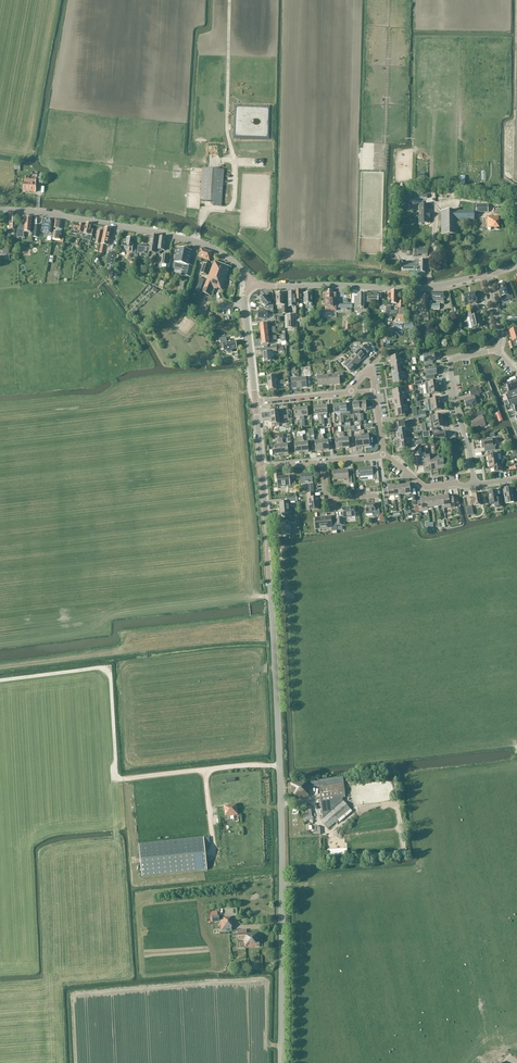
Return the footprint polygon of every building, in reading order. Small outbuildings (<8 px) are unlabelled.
[(221,206),(224,170),(203,169),(200,201),(213,202),(213,206),(221,206)] [(36,183),(28,183),(28,180),(25,180),(24,183),(24,192),(36,193),(36,183)] [(427,204),(422,204),(422,210),(424,210),(424,215),(422,215),(422,222),(430,222),(430,219),(432,219),(432,218),(430,218),(430,213),(431,213),(431,212),(430,212),(430,205),(427,205),(427,204)] [(473,211),(457,211),(441,212),(441,236),(458,235),(458,221),(474,221),(474,211),(473,211)] [(498,217),(487,217),(487,227),(487,229),(491,229),(499,230),(499,222),(498,222),(498,217)] [(32,219),(26,219),(25,223),(21,223),(21,226),(18,225),(17,235),(23,236),(24,232),(31,233),(32,219)] [(62,221),(55,219),(54,225),(53,232),(54,232),(53,239),(60,240),(60,242),(63,243),(64,239),(61,239),(62,230),(61,229),(62,221)] [(53,221),(43,220),(41,233),(52,234),(53,221)] [(85,226),(75,224),(73,231),(71,230),(71,234),(77,235),(78,232),(83,233),(84,229),(85,226)] [(85,226),(84,229),(82,239),(91,242),(92,236),(93,230),(91,230),(92,225),(86,224),(86,226),(85,226)] [(111,241),(109,241),(111,229),(105,228),(101,245),(101,248),(104,248),(104,246),(108,246),(110,246),(111,241)] [(148,253),(155,254),(158,237),(151,236),(149,246),(138,245),(137,254),(149,255),(148,253)] [(132,250),(134,240),(127,238),(126,244),(122,244),(121,251),(131,253),(131,259),(135,259),(136,254),(136,251),(132,250)] [(164,251),(166,239),(159,238),(156,254),(160,254),(160,250),(164,251)] [(419,255),(428,256),(428,248),(419,248),(419,249),(413,249),(413,252),(412,256),(418,256),(419,255)] [(175,263),(174,268),(184,270),(183,275),(190,277),(192,267),(189,266),(192,252),(178,249),(175,263)] [(210,262),(212,253),(201,249),(198,258),(197,261),(201,262),(202,259),(210,262)] [(109,252),(107,265),(113,266),(116,253),(109,252)] [(222,291),(231,268),(214,261),(212,267),(208,276),(209,276),(202,293),(210,296),(212,297),(215,289),(221,290),(222,291)] [(425,261),(419,261),(415,261),(415,265),(401,264),(401,271),(414,271),(417,271),(419,271),(419,273),(425,273),(425,261)] [(208,276),(212,267),(209,266),(210,266),(205,264),(201,273),(208,276)] [(200,279),(196,291),(200,293),(201,289),(204,280),(201,279),(200,279)] [(506,284),(498,286),(501,298),(502,298),(503,301),(510,300),(506,284)] [(326,291),(326,301),(324,301),(324,308),(325,308),(325,311),(335,311),(336,294),(332,294),(332,291),(326,291)] [(443,302),(444,292),(432,292),(432,301),(443,302)] [(466,304),(476,302),(474,293),(464,296),(466,304)] [(312,304),(312,294),(304,294),(304,304),(308,304),(308,306),(312,306),(312,304)] [(366,302),(364,302),(365,294),(358,294),(357,307),(362,308),(362,311),(366,311),(366,302)] [(378,303),(378,294),(367,294),(367,303),(378,303)] [(260,299),(259,300),(265,308),(271,303),(265,295),(263,297),(262,297),(260,299)] [(428,313),(429,297),(422,296),(422,306),(416,306),(416,313),(428,313)] [(268,319),(268,312),(259,311),(258,315),(257,315),(257,318),(258,318),(258,319),(260,319),(260,320),(263,320),(263,319),(268,319)] [(471,329),(481,327),(479,320),(480,319),(479,315),(474,316),(473,313),(466,314),(467,318),(469,318),(471,329)] [(262,345),(272,344),(272,340),(277,340),(276,337),(269,338),(261,339),(262,345)] [(231,350),(237,349),(237,348),(237,347),(237,345),(236,345),(235,341),(227,343),(225,338),(220,339),(221,347),(223,347),(224,352),(227,351),(228,353),(232,352),(231,350)] [(268,353),(263,353),(264,363),(271,362),(271,361),(274,361),(273,352),(277,352),(284,351),(283,346),(274,347),(268,348),(268,351),(268,353)] [(366,355),(371,351),(365,346),(361,350),(366,355)] [(360,362),(366,357),(358,349),(353,355),(360,362)] [(433,361),(435,361),(434,354),(423,355),(424,362),(423,363),(424,366),(433,365),(433,361)] [(355,368),(360,362),(353,355),(348,360),(355,368)] [(348,360),(343,366),(346,369),(345,370),(348,373),(349,372),(350,373),(355,368),(348,360)] [(401,370),(400,366),(404,366),(404,363),(391,364),(391,371),(401,370)] [(435,376),(437,375),(436,368),(425,370),(426,376),(425,377),(426,380),(435,379),(435,376)] [(340,385),(340,380),(339,380),(339,374),(331,375),(333,385),(340,385)] [(325,386),(333,385),(331,375),(324,376),(325,386)] [(318,387),(325,386),(324,376),(317,376),(318,387)] [(403,383),(402,379),(406,379),(406,376),(392,377),(393,384),(403,383)] [(299,388),(307,387),(306,377),(299,378),(299,388)] [(292,389),(299,388),(299,378),(291,379),(292,389)] [(516,381),(506,385),(509,392),(507,393),(509,399),(516,396),(516,392),(516,390),(516,382),(516,381)] [(277,391),(276,387),(279,387),(279,385),(285,384),(285,383),(268,384),(269,391),(277,391)] [(480,397),(479,394),(482,393),(479,387),(469,391),(471,397),(463,400),(466,408),(476,404),(475,399),(480,397)] [(403,399),(407,399),(406,396),(393,397),(394,404),(404,402),(403,399)] [(349,404),(339,405),(340,413),(343,413),(350,413),(349,404)] [(319,425),(322,425),(321,415),(320,407),(313,407),(314,416),(318,415),(319,425)] [(395,410),(396,417),(405,416),(405,412),(409,411),(408,408),(395,410)] [(300,427),(302,427),(301,417),(300,409),(294,410),(295,418),(299,417),(299,420),(299,421),(300,427)] [(271,412),(271,419),(282,418),(282,419),(285,419),(285,416),(281,416),(281,414),(279,415),(279,411),(271,412)] [(482,417),(484,416),(482,412),(472,416),(473,420),(470,421),(473,428),(480,426),(481,428),(486,426),(482,417)] [(437,428),(444,427),(443,421),(433,423),(431,423),(432,432),(437,431),(437,428)] [(396,437),(406,436),(406,433),(409,432),(409,429),(395,431),(396,437)] [(364,431),(361,431),(362,437),(363,447),(370,447),(369,437),(369,434),(364,435),(364,431)] [(438,432),(433,433),(433,434),(434,441),(436,440),(446,439),(445,432),(440,433),(438,432)] [(281,445),(282,455),(288,454),(288,445),(283,445),(283,443),(282,439),(284,439),(283,433),(279,433),(280,439),(281,445)] [(343,433),(341,433),(341,438),(342,439),(343,449),(350,449),(349,439),(345,439),(345,437),(344,437),(343,433)] [(328,441),(324,441),(324,439),(323,435),(321,435),(321,439),(321,441),(322,451),(329,451),(328,441)] [(406,436),(396,437),(397,444),(411,442),(410,439),(409,439),(409,435),(406,436)] [(303,437),(300,437),(301,443),(302,453),(309,453),(308,443),(304,443),(304,441),(303,441),(303,437)] [(495,451),(495,446),(496,446),(495,439),(481,441),(482,448),(484,448),(485,452),(495,451)] [(411,442),(397,444),(398,450),(404,450),(408,449),(407,446),(411,445),(411,442)] [(501,460),(501,457),(500,451),(493,452),(494,455),(487,456),(488,462),(501,460)] [(429,456),(426,456),(425,453),(422,453),(424,466),(430,466),(430,462),(429,456)] [(443,459),(439,460),(439,456),(436,457),(438,470),(445,469),(443,459)] [(502,470),(502,464),(501,460),(488,462),(489,469),(493,468),(494,473),(503,472),(502,470)] [(375,468),(360,469),(360,481),(373,480),(376,479),(375,468)] [(351,471),(348,471),(333,472),(334,480),(348,479),(349,483),(352,483),(351,471)] [(313,493),(312,483),(311,474),(300,475),(301,484),(308,484),(308,486),(307,486),(308,493),(313,493)] [(278,488),(283,487),(288,487),(288,490),(294,489),(293,482),(289,483),(288,476),(277,478),(278,488)] [(406,500),(412,499),(412,494),(411,494),(409,484),(404,485),(405,495),(406,500)] [(387,489),(383,490),(384,501),(389,500),(389,501),(395,500),(394,497),(393,486),(387,487),(387,489)] [(505,504),(514,503),(512,490),(503,491),(505,504)] [(495,508),(502,507),(501,499),(497,500),(496,492),(488,493),(490,505),(495,504),(495,508)] [(309,504),(309,510),(318,510),(318,503),(319,503),(319,498),(314,499),(314,494),(307,495),(307,504),(309,504)] [(474,506),(481,505),(479,494),(472,495),(473,498),(470,498),(471,506),(474,505),(474,506)] [(453,496),(448,496),(448,495),(443,496),(444,509),(450,508),(455,507),(453,496)] [(297,501),(296,498),(290,498),(286,498),(287,502),(279,503),(280,515),(281,516),(281,517),(282,517),(283,517),(283,518),(284,518),(284,515),(290,515),(288,502),(297,501)] [(421,501),(417,502),(418,507),(418,508),(419,511),(419,512),(428,511),(427,508),(426,498),(424,499),(420,499),(421,501)] [(372,517),(379,516),(379,508),(375,509),(374,505),(364,505),(365,513),(366,513),(366,515),(372,514),(372,517)] [(343,518),(355,517),(354,508),(342,509),(343,518)] [(336,524),(331,524),(330,517),(314,519),(315,530),(331,528),(332,532),(333,532),(333,534),(337,533),(337,531),(336,524)] [(292,526),(290,526),(289,522),(281,523),(282,536),(290,535),(290,530),(293,530),(292,526)] [(308,781),(290,783),(292,799),(309,797),(308,788),(319,786),(319,793),(320,801),(321,801),(324,818),(323,819),(320,821),(328,830),(350,810),(343,801),(343,798),(345,798),(343,778),(308,782),(308,781)] [(237,804),(229,805),(229,806),(224,807),(225,817),(238,815),(237,804)] [(311,808),(302,808),(303,821),(312,820),(311,808)] [(204,838),(139,845),(142,877),(207,870),(204,838)] [(231,920),(220,921),(221,931),(232,930),(231,920)] [(245,948),(260,947),(259,941),(259,933),(247,933),(247,930),(237,931),(238,934),(237,934),(237,941),(244,940),(244,943),(245,943),(245,948)]
